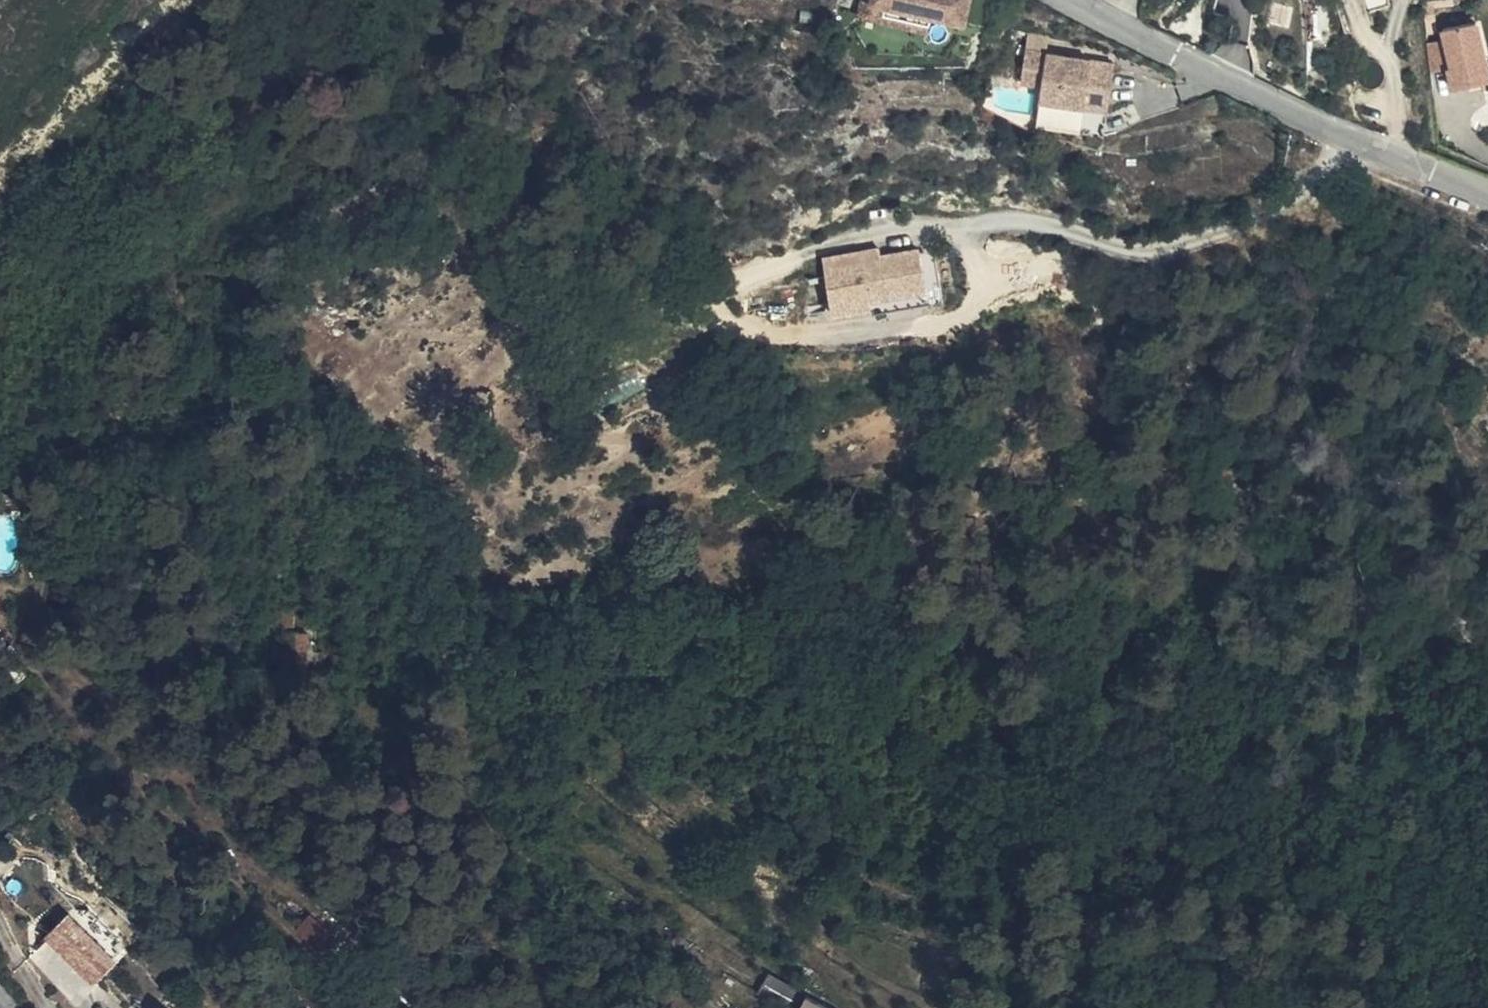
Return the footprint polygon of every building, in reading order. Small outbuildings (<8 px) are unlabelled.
[(878,0),(865,0),(862,13),(931,28),(933,22),(890,13),(892,3),(878,0)] [(892,3),(890,13),(933,22),(935,14),(969,22),(973,0),(878,0),(892,3)] [(1448,30),(1452,47),(1457,67),(1453,68),(1459,89),(1487,81),(1487,69),(1476,22),(1448,30)] [(1452,47),(1433,52),(1438,72),(1457,67),(1452,47)] [(1118,61),(1029,48),(1024,78),(1045,81),(1043,95),(1111,106),(1118,61)] [(883,247),(866,250),(867,257),(884,254),(883,247)] [(866,250),(827,257),(836,311),(875,304),(874,297),(911,290),(929,287),(922,248),(884,254),(867,257),(866,250)] [(313,628),(297,628),(297,614),(285,614),(286,663),(314,662),(313,628)] [(324,953),(341,935),(315,909),(297,927),(324,953)] [(116,955),(73,912),(50,935),(93,978),(116,955)] [(789,989),(778,1007),(823,1007),(789,989)]
